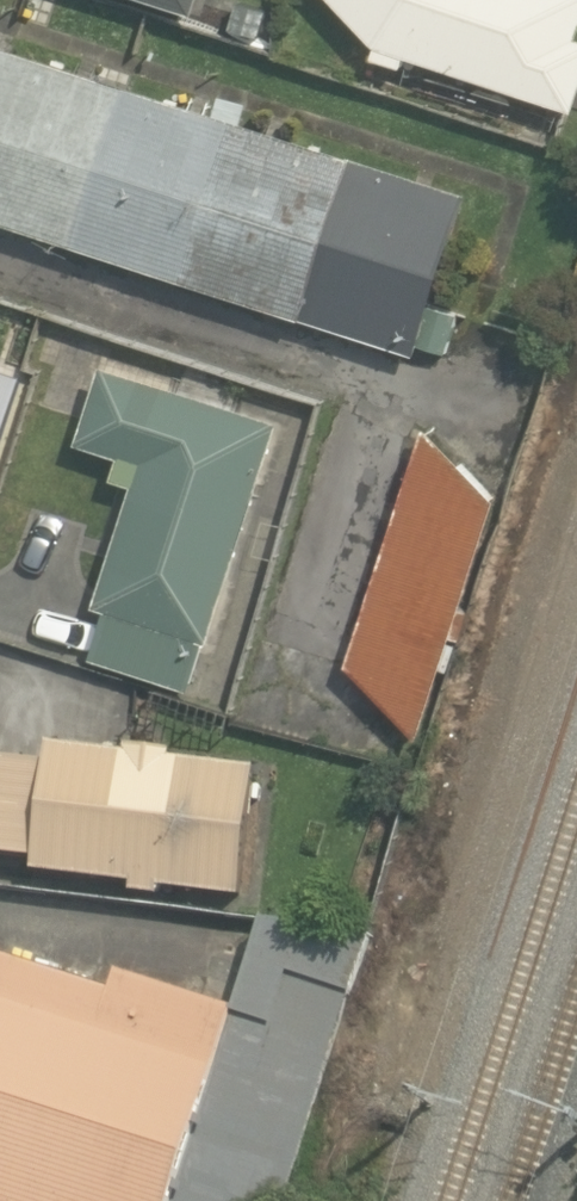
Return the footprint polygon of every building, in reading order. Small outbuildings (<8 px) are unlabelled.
[(191,16),(196,0),(142,0),(191,16)] [(372,45),(574,112),(576,103),(576,0),(330,0),(372,45)] [(0,38),(0,223),(411,360),(467,193),(0,38)] [(0,356),(0,439),(22,363),(0,356)] [(279,431),(103,371),(78,444),(119,458),(112,476),(141,486),(84,650),(191,686),(279,431)] [(488,482),(425,438),(354,671),(413,733),(488,482)] [(0,745),(0,869),(235,891),(247,768),(0,745)] [(174,1200),(282,1200),(367,948),(266,914),(234,1009),(174,1200)] [(234,1009),(11,934),(0,966),(0,1200),(174,1200),(234,1009)]
